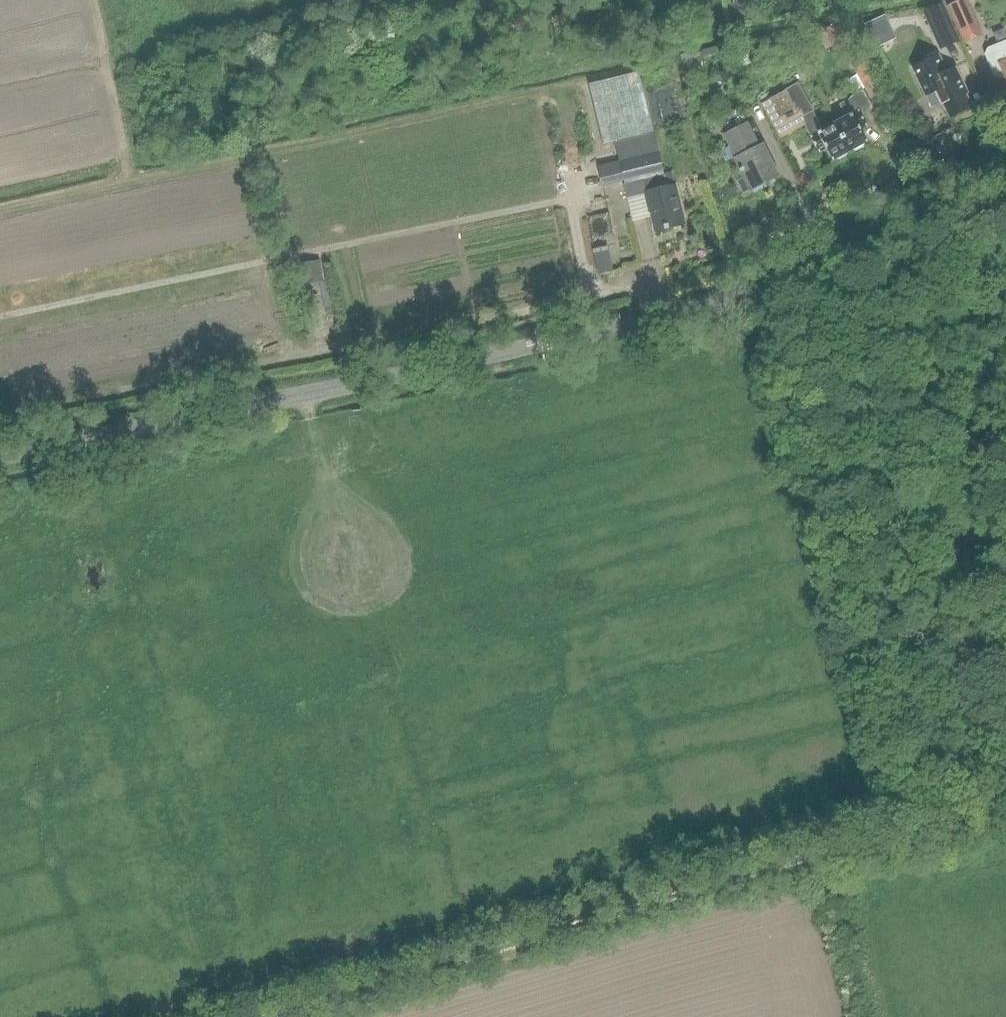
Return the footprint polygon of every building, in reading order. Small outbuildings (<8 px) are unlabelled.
[(921,9),(940,50),(960,41),(942,0),(921,9)] [(964,42),(983,33),(969,0),(955,0),(948,3),(964,42)] [(834,23),(826,28),(815,35),(824,49),(825,52),(837,45),(845,40),(834,23)] [(987,49),(985,55),(994,77),(999,78),(1005,76),(1005,42),(987,49)] [(949,118),(971,107),(965,94),(967,93),(955,67),(946,72),(938,55),(912,68),(925,96),(934,92),(941,105),(943,104),(949,118)] [(699,57),(686,61),(690,74),(703,69),(699,57)] [(876,82),(866,64),(854,70),(864,89),(876,82)] [(603,144),(653,132),(639,73),(588,85),(603,144)] [(823,130),(813,112),(798,84),(762,104),(780,139),(804,126),(819,153),(826,149),(832,161),(850,152),(831,117),(830,117),(834,124),(823,130)] [(851,98),(852,99),(840,106),(843,110),(831,117),(850,152),(867,143),(861,131),(868,127),(861,115),(873,109),(864,92),(851,98)] [(716,121),(723,136),(735,159),(734,159),(743,178),(737,182),(743,195),(778,177),(761,145),(757,147),(738,109),(716,121)] [(627,200),(644,196),(647,207),(649,207),(655,232),(685,225),(675,185),(667,187),(659,153),(657,153),(652,133),(614,142),(625,185),(623,185),(627,200)] [(605,247),(591,250),(596,274),(611,271),(605,247)] [(318,263),(296,268),(300,288),(322,283),(318,263)]
